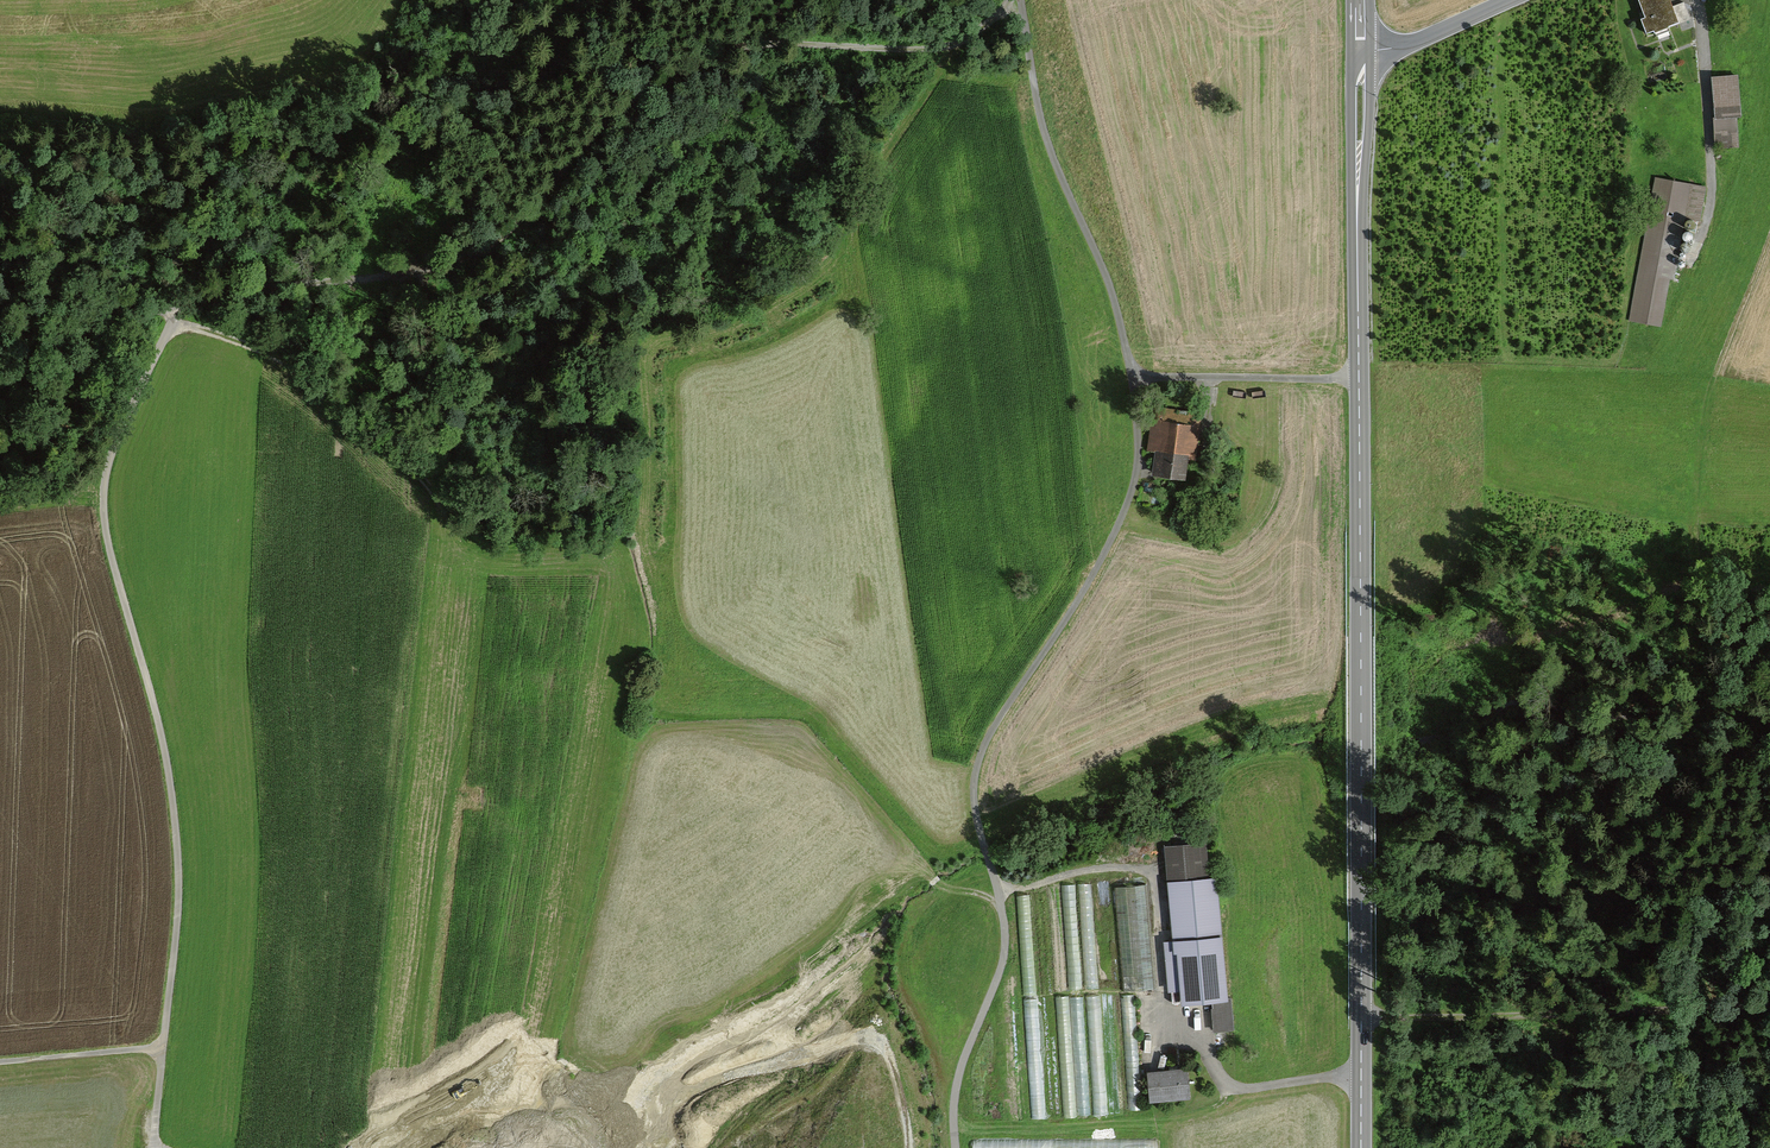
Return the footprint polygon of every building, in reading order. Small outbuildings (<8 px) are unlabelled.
[(1646,15),(1642,16),(1647,31),(1655,28),(1657,34),(1669,29),(1668,27),(1680,23),(1681,25),(1692,21),(1685,2),(1674,6),(1672,0),(1640,0),(1646,15)] [(1711,74),(1715,147),(1737,146),(1735,116),(1739,115),(1737,72),(1711,74)] [(1654,176),(1629,320),(1662,326),(1670,279),(1676,280),(1686,219),(1700,221),(1706,185),(1654,176)] [(1147,449),(1155,450),(1152,472),(1187,477),(1190,457),(1198,458),(1203,422),(1152,415),(1147,449)] [(1205,841),(1165,846),(1184,999),(1206,996),(1211,1032),(1229,1029),(1205,841)] [(1147,885),(1118,887),(1126,989),(1156,987),(1147,885)] [(1056,996),(1057,1010),(1069,1010),(1068,995),(1056,996)] [(1045,1118),(1039,999),(1026,1000),(1032,1118),(1045,1118)] [(1089,1018),(1100,1018),(1101,1000),(1090,999),(1089,1018)] [(1187,1096),(1184,1067),(1173,1068),(1148,1071),(1151,1100),(1187,1096)]
